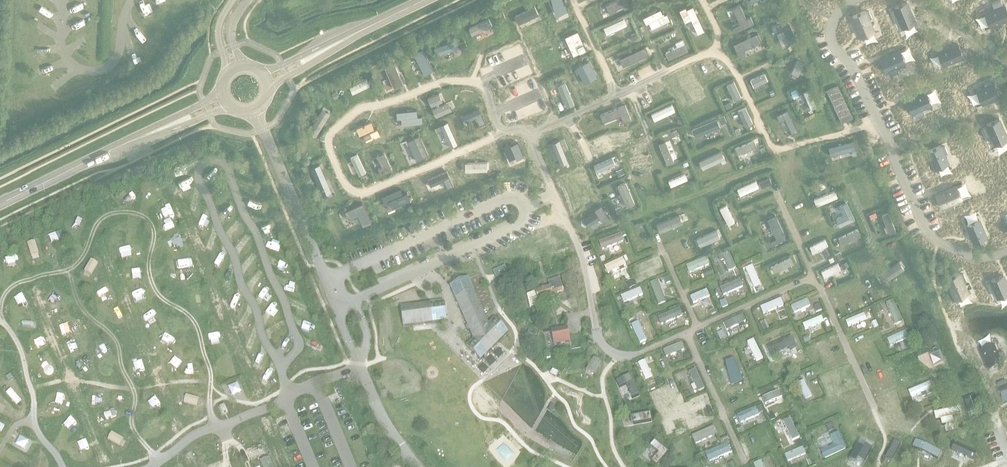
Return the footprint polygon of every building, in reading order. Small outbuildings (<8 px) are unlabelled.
[(503,7),(506,14),(523,6),(520,0),(519,0),(503,7)] [(985,14),(990,26),(1006,18),(1006,10),(1005,5),(1003,6),(1000,0),(991,4),(994,10),(985,14)] [(894,9),(891,10),(894,16),(897,15),(902,26),(915,20),(906,1),(894,7),(894,9)] [(733,24),(735,30),(754,22),(751,14),(746,16),(741,3),(733,7),(740,21),(733,24)] [(865,11),(852,17),(860,35),(873,29),(869,19),(872,17),(869,11),(866,12),(865,11)] [(771,15),(757,22),(759,28),(773,22),(771,15)] [(618,24),(604,30),(606,35),(612,33),(614,37),(618,35),(616,31),(621,30),(618,24)] [(526,29),(531,46),(538,44),(532,27),(526,29)] [(516,32),(495,41),(498,50),(519,41),(516,32)] [(758,32),(734,43),(739,56),(745,53),(743,49),(762,40),(758,32)] [(784,35),(777,39),(787,57),(793,54),(784,35)] [(677,46),(665,51),(668,58),(688,50),(683,38),(675,42),(677,46)] [(957,43),(937,52),(943,64),(962,56),(957,43)] [(900,48),(880,58),(885,70),(887,70),(890,75),(898,71),(896,66),(906,61),(900,48)] [(797,65),(780,73),(782,78),(800,70),(797,65)] [(537,73),(519,81),(522,89),(541,81),(537,73)] [(690,74),(683,77),(692,95),(699,92),(690,74)] [(552,80),(547,83),(549,89),(555,87),(552,80)] [(985,87),(977,90),(982,103),(999,95),(994,83),(991,84),(990,81),(984,84),(985,87)] [(733,82),(720,88),(722,93),(735,87),(733,82)] [(555,87),(549,89),(558,110),(563,107),(555,87)] [(796,89),(791,92),(794,99),(800,96),(796,89)] [(926,90),(906,100),(911,112),(913,112),(916,117),(924,113),(922,108),(932,103),(926,90)] [(810,91),(804,93),(811,110),(817,108),(810,91)] [(544,94),(523,103),(528,112),(548,103),(544,94)] [(710,106),(706,100),(689,108),(692,115),(710,106)] [(623,102),(604,111),(607,117),(625,109),(623,102)] [(674,111),(672,105),(654,113),(657,119),(674,111)] [(724,115),(718,117),(720,124),(726,122),(724,115)] [(593,116),(577,123),(580,128),(587,126),(587,128),(592,125),(591,123),(596,122),(593,116)] [(981,129),(985,137),(991,134),(995,143),(1006,138),(998,118),(986,124),(987,126),(981,129)] [(717,120),(692,130),(695,138),(720,127),(717,120)] [(634,128),(631,123),(617,129),(619,135),(634,128)] [(677,129),(670,132),(672,137),(679,134),(677,129)] [(854,131),(833,139),(836,146),(857,138),(854,131)] [(602,137),(584,145),(587,151),(604,144),(602,137)] [(754,141),(735,149),(738,155),(757,147),(754,141)] [(666,142),(659,145),(667,165),(674,162),(666,142)] [(645,143),(630,150),(632,156),(647,149),(645,143)] [(941,144),(928,150),(935,167),(948,161),(945,153),(947,152),(944,146),(942,147),(941,144)] [(714,150),(709,152),(715,169),(721,166),(714,150)] [(611,155),(592,164),(596,173),(615,165),(611,155)] [(825,155),(820,158),(828,175),(833,173),(825,155)] [(864,157),(857,160),(866,179),(873,176),(864,157)] [(797,160),(780,167),(782,172),(799,165),(797,160)] [(685,175),(669,182),(671,187),(688,180),(687,179),(689,178),(688,175),(686,176),(685,175)] [(769,178),(759,183),(762,188),(772,184),(769,178)] [(571,182),(565,185),(573,204),(579,201),(575,191),(578,189),(575,182),(572,183),(571,182)] [(756,182),(737,190),(740,197),(759,188),(756,182)] [(626,183),(618,187),(627,208),(635,205),(626,183)] [(955,184),(934,193),(941,208),(945,206),(947,210),(955,207),(953,203),(962,199),(955,184)] [(876,186),(869,189),(878,208),(885,204),(876,186)] [(835,191),(814,200),(817,207),(838,198),(835,191)] [(789,194),(784,196),(792,214),(798,212),(789,194)] [(731,195),(725,198),(727,203),(733,200),(731,195)] [(363,203),(346,210),(349,219),(359,214),(364,226),(372,222),(363,203)] [(833,204),(826,207),(836,227),(842,224),(833,204)] [(622,206),(615,209),(617,214),(624,211),(622,206)] [(726,206),(720,210),(729,226),(735,223),(726,206)] [(821,219),(819,212),(802,219),(804,225),(821,219)] [(889,213),(882,216),(890,236),(897,233),(889,213)] [(979,219),(964,226),(971,242),(986,236),(979,219)] [(636,229),(630,231),(636,248),(642,246),(636,229)] [(719,229),(700,238),(703,245),(722,236),(719,229)] [(774,230),(767,233),(775,251),(782,248),(774,230)] [(859,230),(839,239),(842,246),(862,236),(859,230)] [(621,235),(599,244),(602,252),(624,243),(621,235)] [(759,244),(756,237),(739,246),(742,253),(759,244)] [(685,238),(678,241),(687,259),(693,256),(685,238)] [(825,240),(810,247),(813,254),(828,246),(825,240)] [(899,242),(893,244),(899,260),(906,257),(899,242)] [(868,250),(853,257),(857,264),(872,257),(868,250)] [(727,251),(720,254),(729,273),(736,269),(727,251)] [(791,258),(772,267),(775,274),(787,267),(789,270),(793,269),(791,266),(794,264),(791,258)] [(622,259),(604,268),(607,275),(626,267),(622,259)] [(655,259),(636,267),(639,274),(658,266),(655,259)] [(709,267),(706,259),(686,268),(689,275),(709,267)] [(504,265),(492,271),(495,278),(507,273),(504,265)] [(752,267),(746,270),(754,289),(761,286),(756,276),(758,275),(757,271),(755,272),(752,267)] [(959,273),(947,278),(955,298),(968,292),(963,281),(966,279),(963,273),(960,274),(959,273)] [(988,283),(991,289),(994,288),(998,297),(1006,293),(1006,283),(1003,274),(990,280),(991,281),(988,283)] [(916,275),(910,278),(919,298),(925,296),(916,275)] [(556,291),(563,289),(560,278),(559,276),(548,279),(550,286),(535,290),(538,302),(554,298),(554,297),(557,296),(556,291)] [(468,277),(449,286),(473,339),(466,346),(480,360),(508,332),(494,318),(488,323),(468,277)] [(632,280),(626,282),(629,289),(635,286),(632,280)] [(886,280),(864,289),(867,297),(889,287),(886,280)] [(657,283),(650,285),(658,307),(665,304),(657,283)] [(737,283),(721,290),(724,296),(740,289),(737,283)] [(643,296),(640,289),(620,296),(623,304),(643,296)] [(857,308),(849,292),(844,295),(852,311),(857,308)] [(698,299),(692,302),(701,320),(706,317),(703,309),(706,308),(703,301),(699,302),(698,299)] [(725,300),(719,303),(722,309),(728,306),(725,300)] [(781,300),(760,309),(763,316),(784,307),(781,300)] [(807,300),(791,307),(794,314),(810,307),(807,300)] [(444,301),(400,307),(403,326),(447,321),(444,301)] [(894,302),(886,305),(895,327),(903,324),(894,302)] [(820,304),(814,306),(816,312),(822,310),(820,304)] [(880,305),(873,308),(876,314),(883,310),(880,305)] [(680,311),(658,319),(661,327),(683,318),(681,315),(680,311)] [(867,321),(864,315),(846,323),(848,329),(867,321)] [(743,316),(723,326),(726,332),(746,323),(743,316)] [(822,318),(803,326),(805,331),(824,324),(822,318)] [(765,321),(759,323),(763,331),(768,329),(765,321)] [(638,323),(631,327),(640,345),(647,342),(641,329),(643,328),(642,325),(639,326),(638,323)] [(551,330),(554,342),(570,339),(568,326),(551,330)] [(790,328),(770,336),(773,343),(792,334),(790,328)] [(722,331),(716,334),(720,341),(726,338),(722,331)] [(711,332),(706,335),(714,352),(720,350),(711,332)] [(906,332),(887,341),(890,348),(900,344),(901,347),(905,346),(903,342),(909,339),(906,332)] [(754,341),(747,344),(752,354),(750,355),(752,359),(754,358),(757,364),(763,360),(754,341)] [(873,341),(856,349),(859,355),(875,347),(873,341)] [(910,341),(904,344),(907,350),(913,347),(910,341)] [(825,343),(819,345),(828,363),(833,361),(825,343)] [(681,345),(663,352),(666,359),(684,352),(681,345)] [(993,346),(980,352),(988,372),(1001,366),(1000,364),(1006,362),(1002,353),(997,355),(993,346)] [(814,356),(811,349),(791,359),(794,365),(814,356)] [(737,356),(718,365),(721,370),(740,362),(737,356)] [(645,362),(638,365),(645,381),(652,378),(645,362)] [(890,365),(868,375),(871,380),(892,370),(890,365)] [(696,371),(689,374),(694,386),(691,387),(693,393),(697,391),(698,394),(705,390),(696,371)] [(760,371),(743,379),(746,384),(762,377),(760,371)] [(840,372),(824,379),(826,385),(843,378),(840,372)] [(634,376),(618,383),(620,389),(629,385),(630,387),(635,386),(634,383),(636,382),(634,376)] [(662,379),(656,382),(659,387),(664,385),(662,379)] [(997,385),(999,390),(997,391),(1003,404),(1006,402),(1006,384),(1005,381),(997,385)] [(238,382),(229,386),(233,395),(242,391),(238,382)] [(804,382),(797,385),(805,401),(812,398),(804,382)] [(930,384),(908,393),(911,400),(933,391),(930,384)] [(738,386),(732,389),(738,405),(745,402),(738,386)] [(669,388),(651,396),(654,403),(672,395),(669,388)] [(780,392),(763,399),(765,406),(782,399),(780,392)] [(709,401),(707,396),(690,403),(693,409),(709,401)] [(840,402),(837,396),(817,406),(820,412),(840,402)] [(642,399),(626,406),(628,413),(645,406),(642,399)] [(682,415),(679,409),(662,417),(665,423),(682,415)] [(820,434),(830,454),(837,451),(828,431),(826,432),(820,418),(813,421),(819,434),(820,434)] [(790,419),(783,423),(793,443),(800,439),(790,419)] [(647,423),(630,430),(633,437),(649,430),(647,423)] [(768,427),(743,438),(746,445),(748,444),(750,448),(754,446),(752,442),(771,433),(768,427)] [(714,428),(692,438),(696,446),(718,436),(714,428)] [(862,435),(849,458),(856,461),(858,458),(865,461),(875,442),(862,435)] [(941,451),(916,439),(912,447),(938,458),(941,451)] [(894,440),(887,455),(893,459),(901,444),(894,440)] [(683,442),(666,450),(669,457),(687,448),(683,442)] [(954,442),(952,449),(974,459),(976,453),(954,442)] [(653,443),(636,450),(639,457),(656,450),(653,443)] [(727,446),(709,454),(712,461),(730,453),(727,446)] [(803,448),(784,456),(787,463),(806,456),(803,448)]
